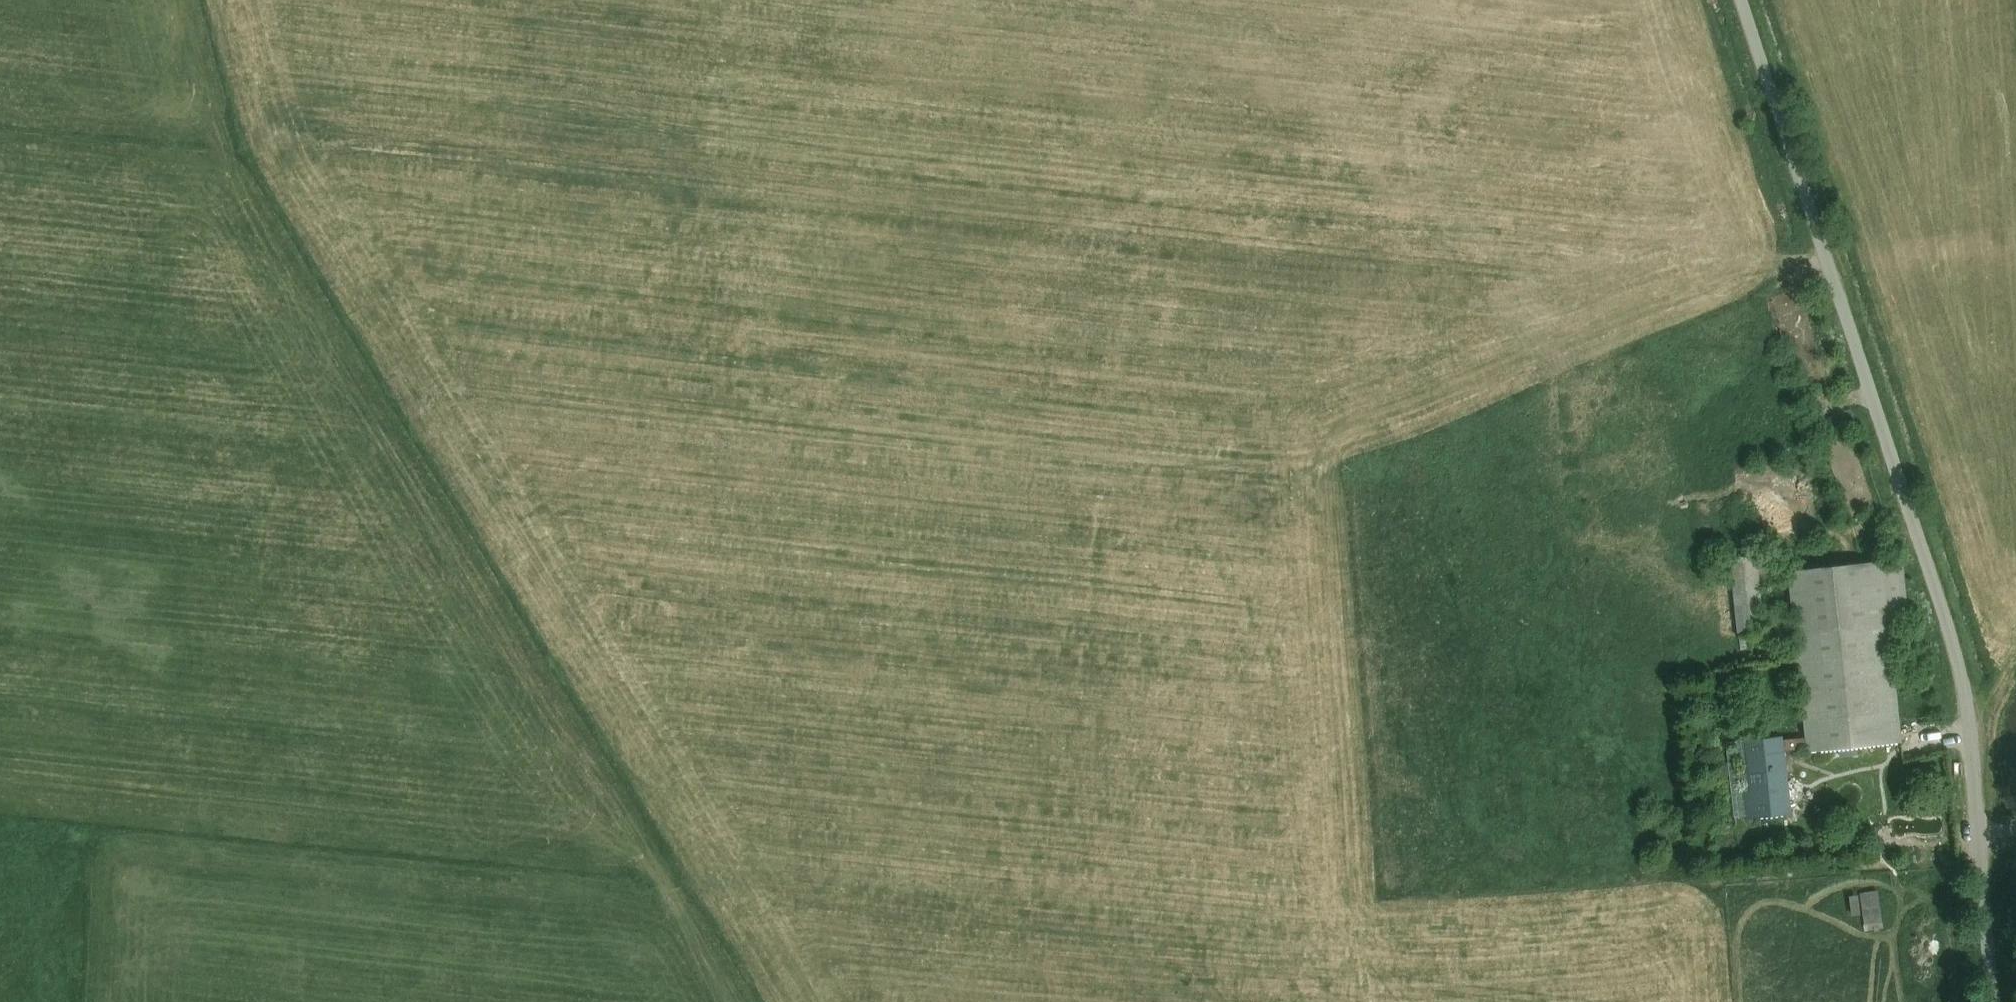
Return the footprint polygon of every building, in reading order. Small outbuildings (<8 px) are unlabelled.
[(1808,478),(1804,494),(1814,497),(1818,481),(1808,478)] [(1766,553),(1735,556),(1743,633),(1773,630),(1766,553)] [(1907,557),(1801,567),(1818,745),(1908,737),(1897,619),(1913,617),(1907,557)] [(1788,738),(1732,743),(1739,820),(1796,814),(1788,738)] [(1859,913),(1869,913),(1870,929),(1888,928),(1887,888),(1858,890),(1859,913)]
